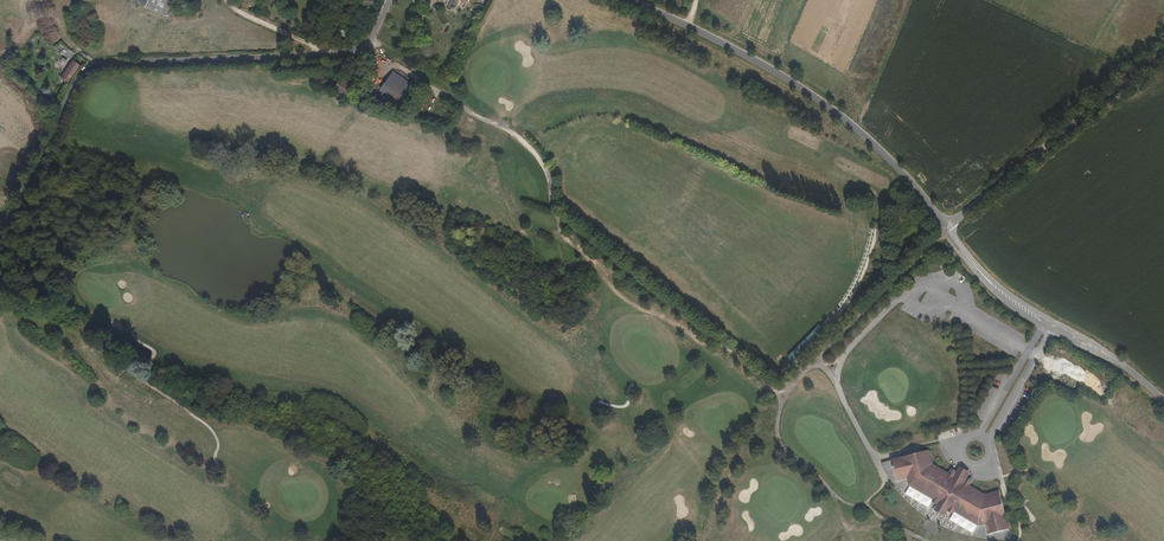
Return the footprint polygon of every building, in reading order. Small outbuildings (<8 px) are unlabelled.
[(168,15),(174,0),(133,0),(168,15)] [(81,69),(76,66),(70,77),(74,80),(81,69)] [(417,91),(393,74),(380,92),(403,109),(417,91)] [(356,92),(341,82),(333,93),(343,99),(345,97),(350,101),(356,92)] [(796,349),(789,356),(793,361),(801,355),(796,349)] [(1068,358),(1063,363),(1069,369),(1074,364),(1068,358)] [(934,465),(930,450),(891,460),(897,482),(908,479),(909,487),(933,500),(932,503),(937,506),(935,511),(946,517),(949,512),(954,515),(955,513),(979,527),(986,525),(989,535),(1011,529),(1000,491),(986,494),(971,486),(973,481),(968,478),(971,473),(960,468),(958,472),(952,468),(949,473),(934,465)]
